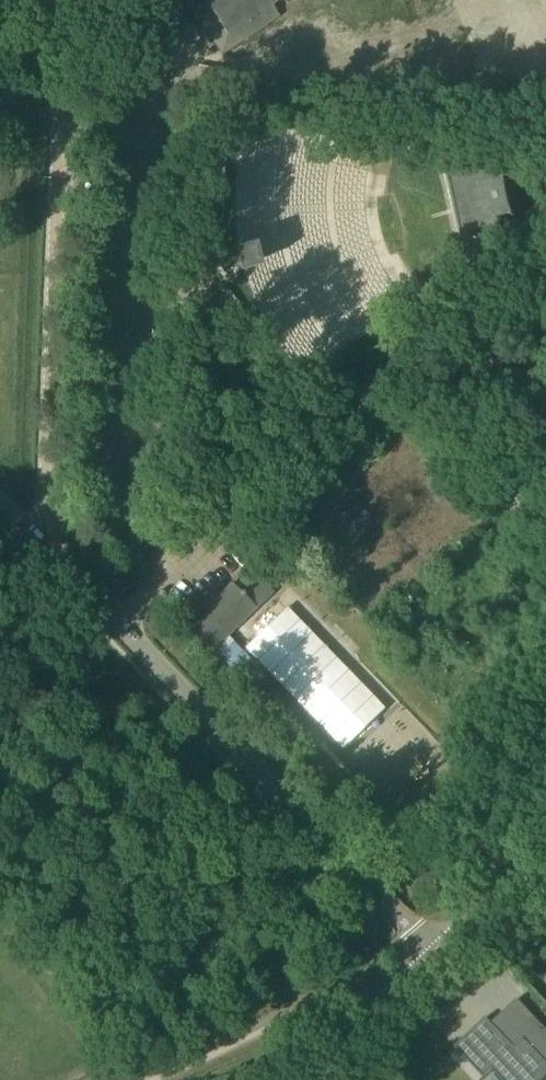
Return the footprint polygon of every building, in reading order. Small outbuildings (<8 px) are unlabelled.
[(192,10),(222,54),(278,16),(269,4),(275,0),(206,0),(192,10)] [(237,120),(218,131),(221,168),(221,213),(199,282),(225,295),(251,326),(276,379),(294,385),(308,376),(344,353),(354,346),(386,324),(464,273),(478,264),(452,154),(431,151),(372,141),(341,137),(291,129),(249,122),(237,120)] [(509,198),(506,178),(504,178),(504,179),(491,180),(489,172),(485,173),(484,169),(477,171),(478,174),(462,178),(461,176),(459,177),(459,178),(461,178),(474,236),(473,237),(473,238),(476,238),(475,236),(502,229),(500,221),(512,216),(513,217),(515,217),(509,198)] [(232,584),(189,625),(188,626),(212,651),(213,650),(266,705),(280,691),(228,636),(256,608),(271,593),(250,571),(235,586),(232,584)] [(406,705),(340,743),(350,761),(361,755),(368,768),(424,736),(406,705)] [(482,1016),(484,1019),(454,1048),(483,1078),(492,1070),(502,1079),(541,1079),(545,1075),(545,1064),(522,1039),(513,1048),(483,1015),(482,1016)]
